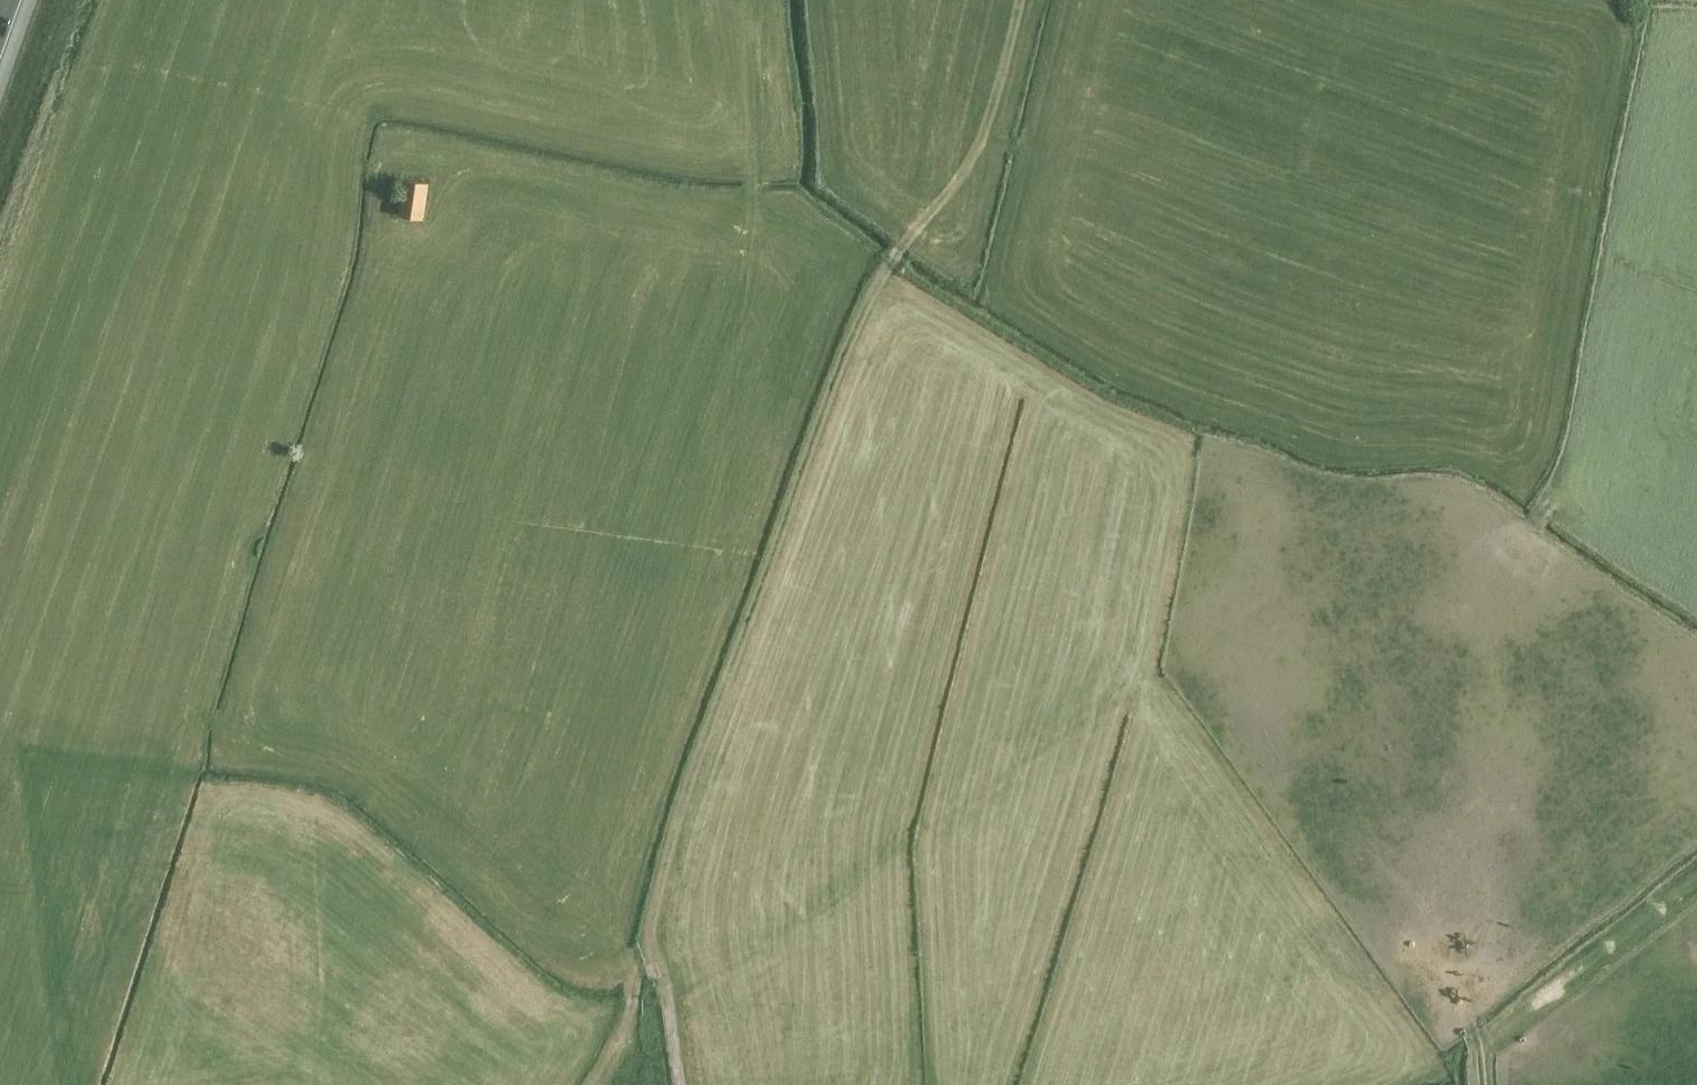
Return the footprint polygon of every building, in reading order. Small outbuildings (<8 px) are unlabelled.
[(419,213),(417,177),(392,178),(393,214),(419,213)]
